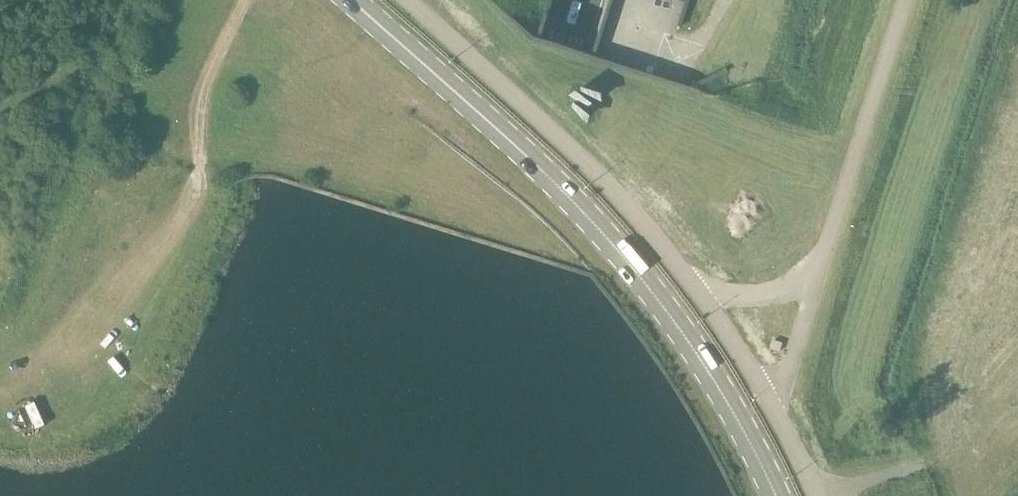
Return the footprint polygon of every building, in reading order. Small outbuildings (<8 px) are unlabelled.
[(564,102),(584,126),(609,134),(613,119),(648,130),(663,79),(654,76),(676,7),(652,0),(618,0),(599,60),(535,40),(520,88),(564,102)]
